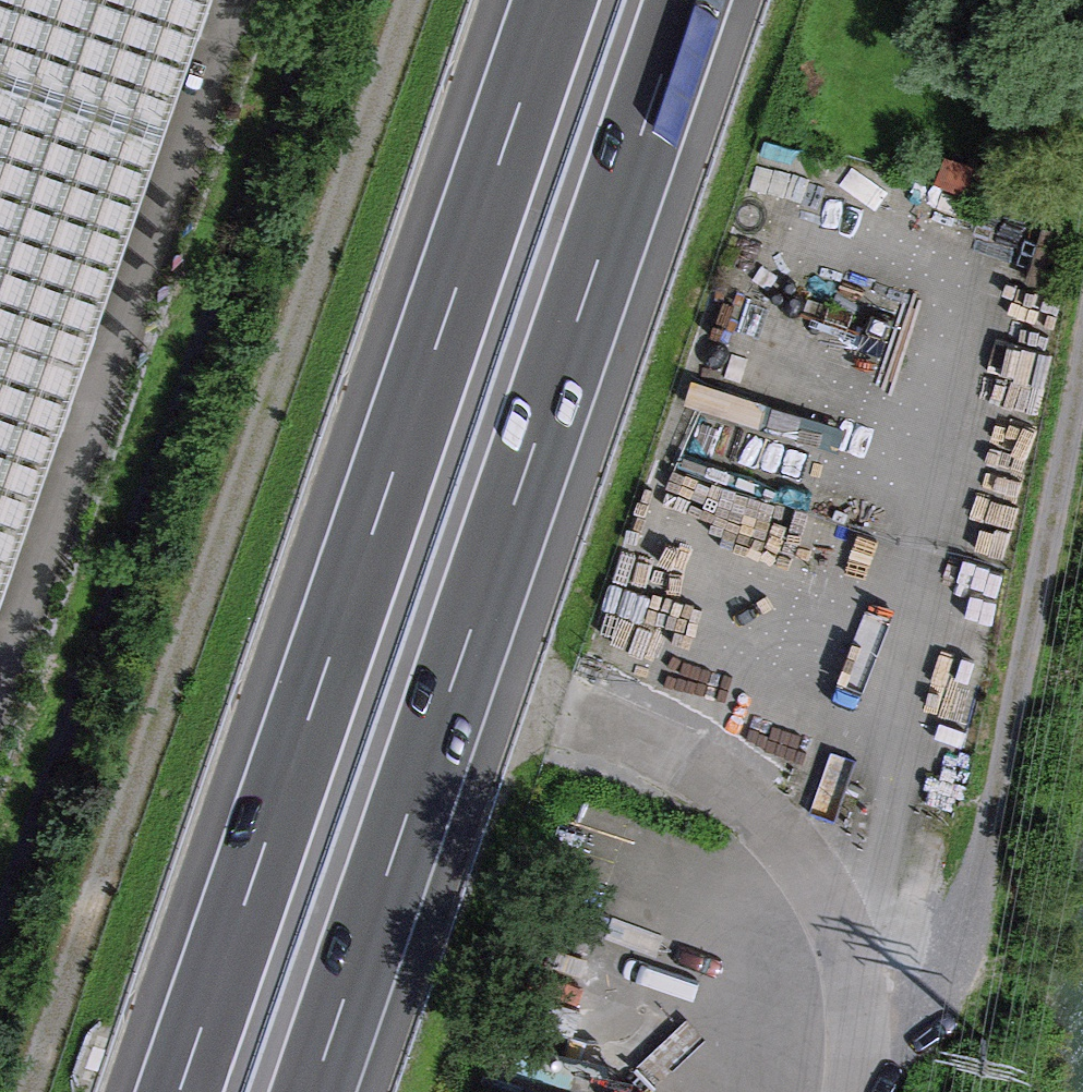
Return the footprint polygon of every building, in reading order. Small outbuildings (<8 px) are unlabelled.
[(209,0),(0,0),(0,620),(209,0)] [(518,1081),(515,1091),(551,1091),(518,1081)]
